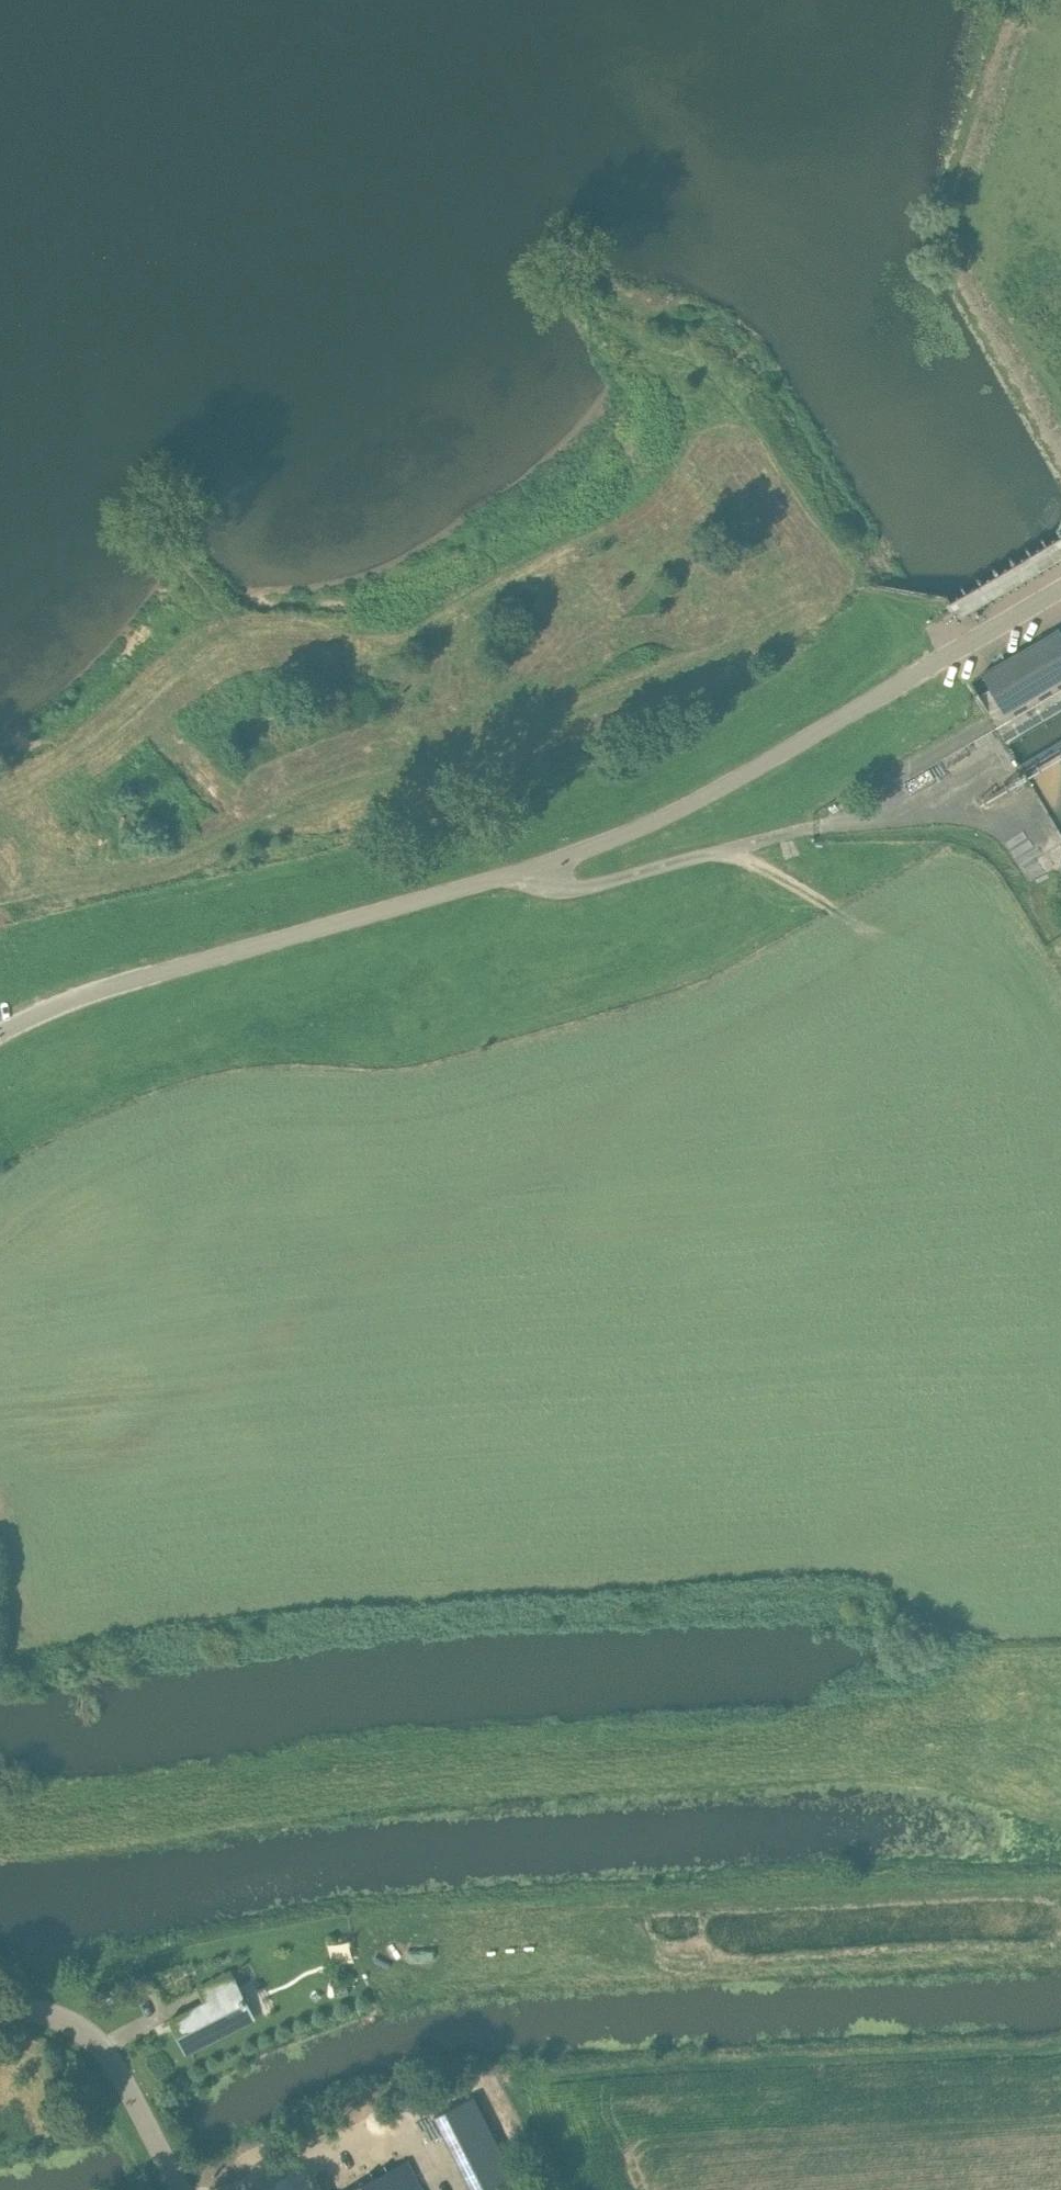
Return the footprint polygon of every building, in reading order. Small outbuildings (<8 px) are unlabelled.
[(1059,627),(981,673),(1001,705),(1060,669),(1060,632),(1059,627)] [(252,1979),(234,1988),(227,1974),(227,1973),(199,1988),(206,2001),(170,2019),(172,2023),(173,2022),(187,2050),(237,2025),(237,2024),(267,2009),(253,1981),(252,1979)] [(432,2113),(472,2189),(479,2189),(513,2172),(472,2093),(432,2113)] [(348,2189),(422,2189),(407,2160),(348,2189)]
